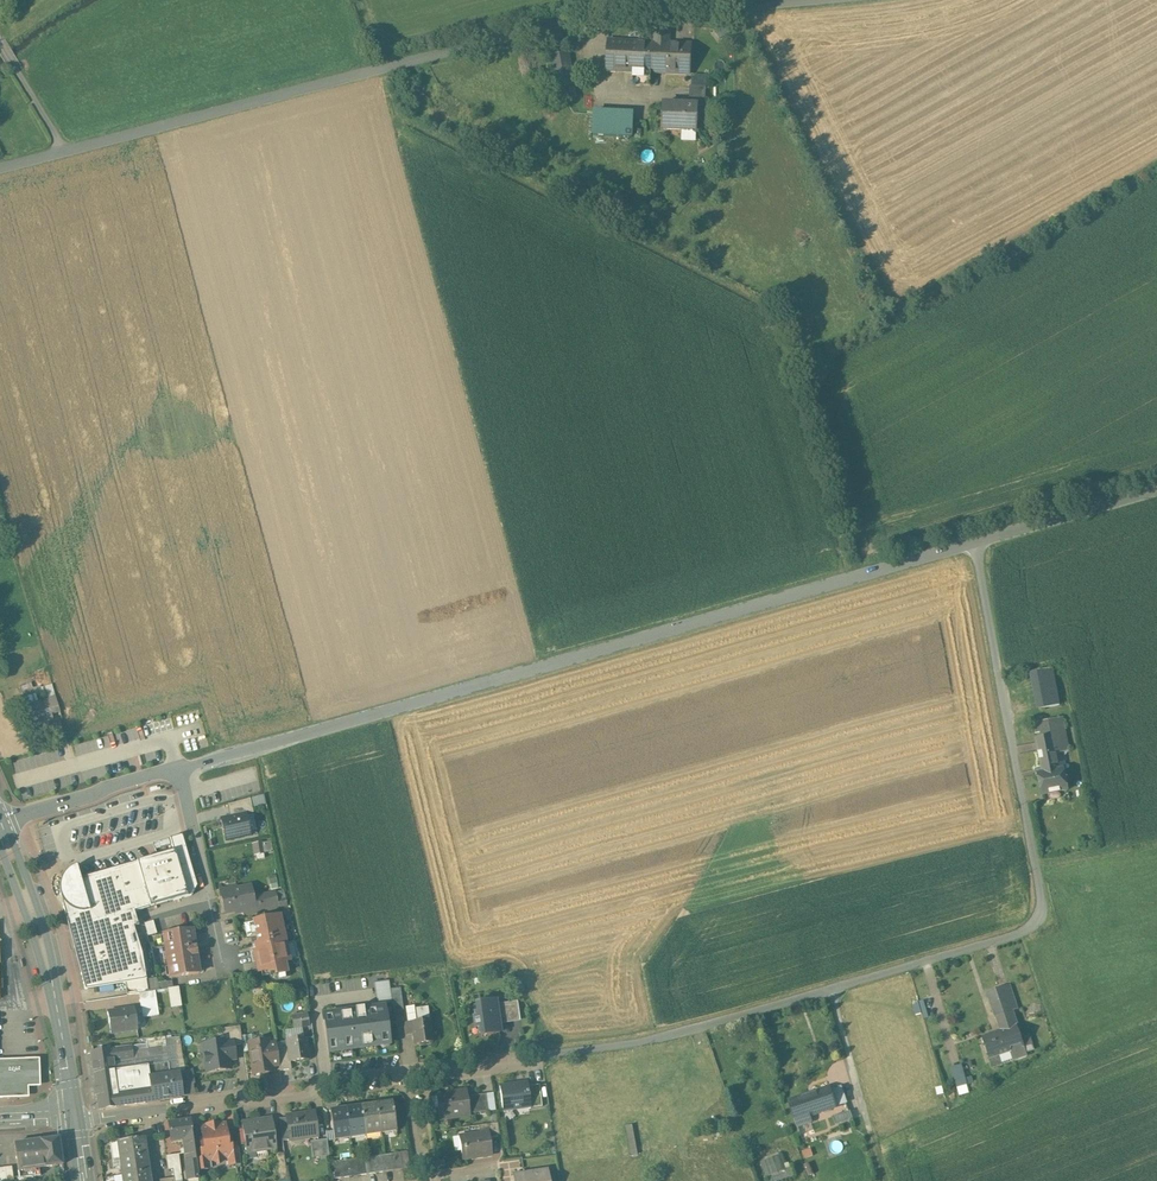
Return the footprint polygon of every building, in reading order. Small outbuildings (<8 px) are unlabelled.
[(670,32),(655,31),(654,43),(669,44),(670,32)] [(654,43),(608,41),(607,71),(634,72),(634,71),(641,72),(640,86),(650,86),(651,73),(689,74),(691,45),(669,44),(654,43)] [(568,52),(552,55),(559,91),(575,88),(568,52)] [(706,87),(690,86),(689,105),(698,106),(698,107),(705,107),(706,87)] [(689,105),(663,104),(662,130),(697,131),(698,107),(698,106),(689,105)] [(645,119),(585,117),(585,133),(645,135),(645,119)] [(1053,671),(1039,674),(1046,709),(1060,706),(1053,671)] [(53,684),(35,690),(37,694),(25,698),(36,728),(57,720),(55,715),(64,712),(53,684)] [(1063,718),(1035,724),(1037,733),(1043,732),(1045,738),(1036,740),(1044,774),(1064,769),(1067,769),(1064,753),(1070,752),(1063,718)] [(1044,774),(1038,775),(1043,796),(1069,791),(1064,769),(1044,774)] [(227,805),(230,818),(245,814),(245,815),(253,814),(250,799),(227,805)] [(230,818),(221,820),(226,841),(250,835),(245,815),(245,814),(230,818)] [(175,851),(188,896),(192,895),(197,886),(182,835),(170,838),(173,851),(175,851)] [(273,840),(253,843),(255,854),(275,852),(273,840)] [(59,890),(60,893),(85,990),(126,983),(128,995),(139,994),(149,992),(143,954),(134,927),(139,926),(135,912),(188,896),(175,851),(173,851),(81,878),(77,865),(74,867),(71,868),(64,874),(61,880),(60,883),(59,887),(59,890)] [(250,886),(230,890),(231,893),(223,895),(223,892),(221,892),(226,913),(243,909),(244,916),(278,909),(276,901),(274,893),(273,893),(274,897),(260,900),(259,896),(253,897),(250,886)] [(285,899),(276,901),(278,909),(287,907),(285,899)] [(280,916),(254,922),(259,944),(256,944),(257,951),(254,951),(258,969),(259,973),(263,972),(268,971),(269,974),(275,972),(276,975),(287,973),(285,962),(290,961),(280,916)] [(146,923),(149,935),(159,933),(156,920),(146,923)] [(193,930),(163,935),(170,978),(199,973),(193,930)] [(258,969),(244,972),(245,976),(265,982),(263,972),(259,973),(258,969)] [(172,981),(158,984),(159,985),(160,990),(169,989),(173,988),(172,981)] [(1009,986),(987,993),(995,1017),(996,1017),(1001,1032),(982,1038),(992,1068),(1002,1064),(999,1056),(1010,1053),(1008,1046),(1021,1042),(1023,1049),(1024,1048),(1020,1037),(1012,1012),(1017,1010),(1009,986)] [(179,987),(173,988),(169,989),(172,1008),(182,1006),(179,987)] [(400,989),(391,990),(394,1011),(403,1010),(400,989)] [(149,992),(139,994),(140,1002),(157,999),(156,991),(149,992)] [(157,999),(140,1002),(143,1019),(160,1016),(157,999)] [(495,1001),(476,1004),(478,1017),(474,1018),(475,1027),(480,1026),(481,1035),(500,1033),(498,1022),(496,1005),(495,1001)] [(919,1017),(930,1013),(926,1001),(915,1004),(919,1017)] [(516,1002),(496,1005),(498,1022),(519,1019),(516,1002)] [(385,1004),(323,1013),(329,1053),(391,1044),(385,1004)] [(428,1005),(415,1007),(417,1020),(405,1021),(407,1032),(414,1031),(416,1044),(433,1042),(428,1005)] [(134,1008),(108,1013),(111,1034),(137,1030),(134,1008)] [(308,1014),(293,1016),(294,1028),(309,1025),(308,1014)] [(240,1026),(223,1029),(225,1043),(232,1042),(233,1046),(243,1045),(240,1026)] [(1033,1050),(1028,1034),(1020,1037),(1024,1048),(1026,1053),(1033,1050)] [(165,1037),(146,1040),(147,1049),(166,1046),(165,1037)] [(306,1038),(287,1041),(288,1048),(290,1062),(309,1060),(306,1038)] [(268,1040),(254,1042),(255,1051),(251,1051),(254,1075),(273,1072),(272,1066),(269,1045),(268,1040)] [(225,1043),(203,1046),(207,1071),(230,1068),(229,1060),(235,1059),(233,1046),(232,1042),(225,1043)] [(1021,1042),(1008,1046),(1010,1053),(1013,1060),(1027,1056),(1026,1053),(1024,1048),(1023,1049),(1021,1042)] [(276,1044),(269,1045),(272,1066),(279,1065),(277,1050),(276,1044)] [(132,1047),(91,1052),(94,1074),(114,1071),(113,1062),(134,1059),(132,1047)] [(288,1048),(277,1050),(279,1065),(280,1071),(291,1069),(290,1062),(288,1048)] [(26,1095),(26,1085),(38,1084),(37,1062),(0,1063),(0,1096),(26,1095)] [(114,1071),(94,1074),(96,1089),(94,1090),(95,1096),(97,1096),(99,1109),(153,1101),(150,1080),(171,1077),(169,1063),(114,1071)] [(960,1088),(970,1085),(964,1064),(954,1067),(960,1088)] [(193,1074),(179,1076),(182,1096),(194,1094),(193,1086),(194,1084),(193,1074)] [(171,1077),(150,1080),(153,1101),(182,1097),(182,1096),(179,1076),(171,1077)] [(527,1083),(500,1086),(503,1111),(505,1111),(504,1107),(512,1106),(512,1108),(529,1106),(529,1108),(542,1107),(540,1085),(528,1086),(527,1083)] [(843,1086),(830,1090),(836,1107),(848,1103),(843,1086)] [(829,1088),(790,1101),(796,1120),(809,1116),(836,1107),(830,1090),(829,1088)] [(456,1092),(439,1095),(441,1116),(451,1115),(452,1116),(470,1114),(468,1096),(467,1091),(466,1091),(466,1092),(456,1093),(456,1092)] [(487,1093),(468,1096),(470,1114),(489,1111),(487,1093)] [(392,1101),(376,1104),(381,1134),(397,1131),(392,1101)] [(376,1104),(361,1106),(366,1136),(381,1134),(376,1104)] [(361,1106),(346,1108),(350,1138),(366,1136),(361,1106)] [(346,1108),(330,1111),(335,1141),(350,1138),(346,1108)] [(837,1115),(839,1122),(856,1119),(855,1111),(837,1115)] [(315,1113),(286,1117),(286,1118),(289,1140),(318,1136),(315,1113)] [(809,1116),(796,1120),(798,1126),(811,1122),(809,1116)] [(286,1118),(279,1119),(282,1141),(289,1140),(286,1118)] [(190,1119),(170,1122),(172,1141),(183,1140),(193,1138),(190,1119)] [(272,1119),(242,1123),(246,1153),(276,1148),(272,1119)] [(219,1123),(207,1125),(207,1127),(201,1128),(204,1146),(201,1146),(202,1149),(195,1150),(198,1171),(208,1170),(207,1160),(212,1159),(219,1164),(224,1158),(229,1157),(230,1157),(230,1156),(232,1154),(231,1144),(231,1142),(228,1142),(226,1125),(219,1126),(219,1123)] [(498,1123),(479,1125),(480,1134),(489,1133),(489,1137),(500,1136),(498,1123)] [(636,1125),(629,1125),(630,1144),(637,1143),(636,1125)] [(480,1134),(463,1136),(466,1159),(491,1155),(489,1137),(489,1133),(480,1134)] [(59,1138),(15,1145),(18,1172),(39,1169),(63,1165),(59,1138)] [(120,1142),(121,1148),(117,1149),(118,1159),(123,1158),(124,1165),(119,1166),(120,1175),(125,1175),(126,1180),(150,1180),(144,1138),(120,1142)] [(193,1138),(183,1140),(188,1180),(199,1179),(198,1171),(195,1150),(193,1138)] [(327,1140),(318,1141),(320,1157),(329,1156),(327,1140)] [(238,1143),(231,1144),(232,1154),(230,1156),(230,1157),(229,1157),(231,1166),(241,1165),(238,1143)] [(275,1154),(278,1180),(288,1180),(284,1153),(275,1154)] [(400,1153),(391,1154),(393,1171),(402,1170),(400,1153)] [(179,1154),(166,1156),(169,1170),(173,1169),(174,1177),(182,1176),(179,1154)] [(391,1154),(382,1155),(385,1172),(393,1171),(391,1154)] [(382,1155),(374,1157),(376,1173),(385,1172),(382,1155)] [(778,1156),(761,1162),(767,1176),(783,1170),(778,1156)] [(374,1157),(365,1158),(367,1174),(376,1173),(374,1157)] [(365,1158),(356,1159),(358,1176),(367,1174),(365,1158)] [(356,1159),(348,1160),(350,1177),(358,1176),(356,1159)] [(515,1169),(514,1159),(501,1160),(502,1170),(515,1169)] [(348,1160),(339,1162),(341,1178),(350,1177),(348,1160)] [(339,1162),(330,1163),(332,1179),(341,1178),(339,1162)] [(5,1168),(7,1180),(10,1180),(14,1180),(12,1167),(5,1168)] [(18,1172),(19,1179),(40,1176),(39,1169),(18,1172)] [(523,1173),(524,1177),(515,1178),(516,1180),(548,1180),(547,1170),(523,1173)]
